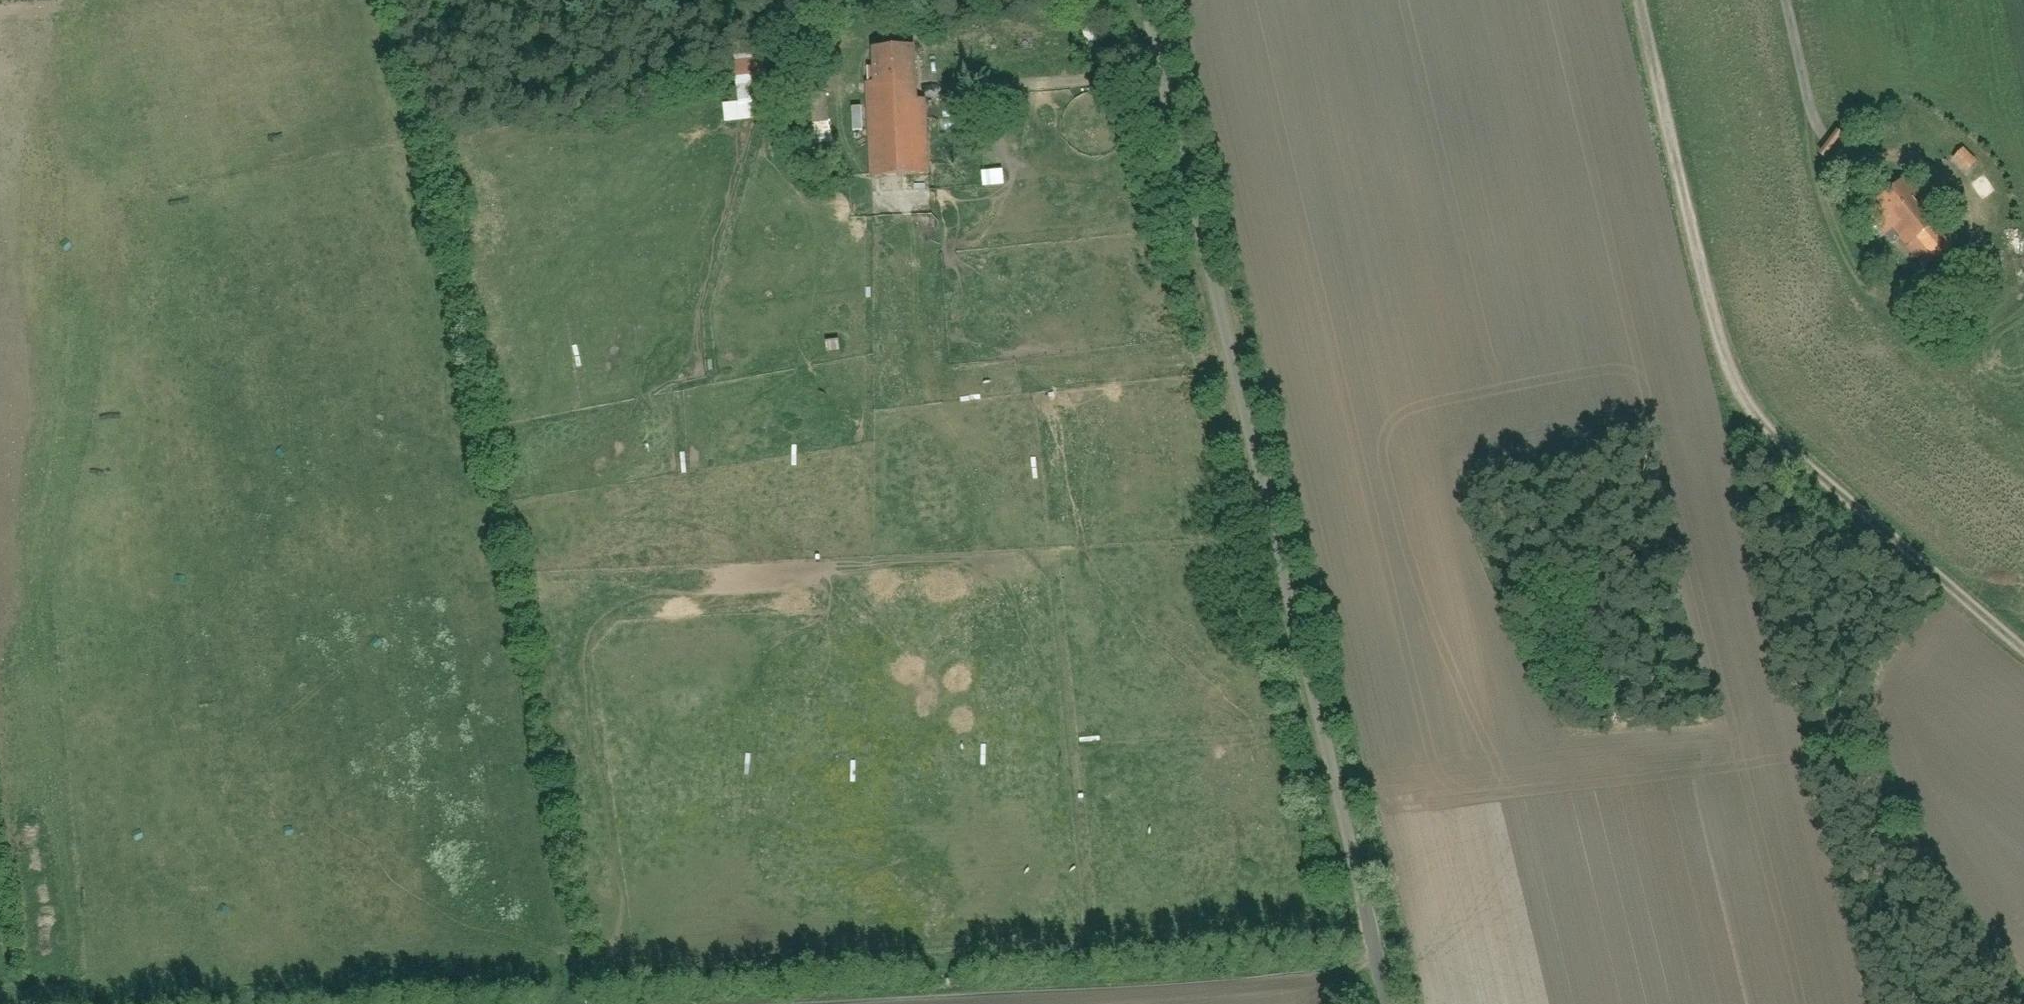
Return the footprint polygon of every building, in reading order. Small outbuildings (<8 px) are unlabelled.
[(871,47),(872,84),(867,84),(871,179),(929,177),(926,102),(913,103),(911,46),(871,47)] [(732,58),(736,104),(720,106),(723,124),(769,119),(767,101),(765,101),(762,56),(732,58)] [(837,115),(800,126),(813,170),(850,159),(837,115)] [(1965,150),(1952,163),(1968,178),(1980,165),(1965,150)] [(1906,176),(1873,207),(1912,247),(1945,216),(1906,176)]
